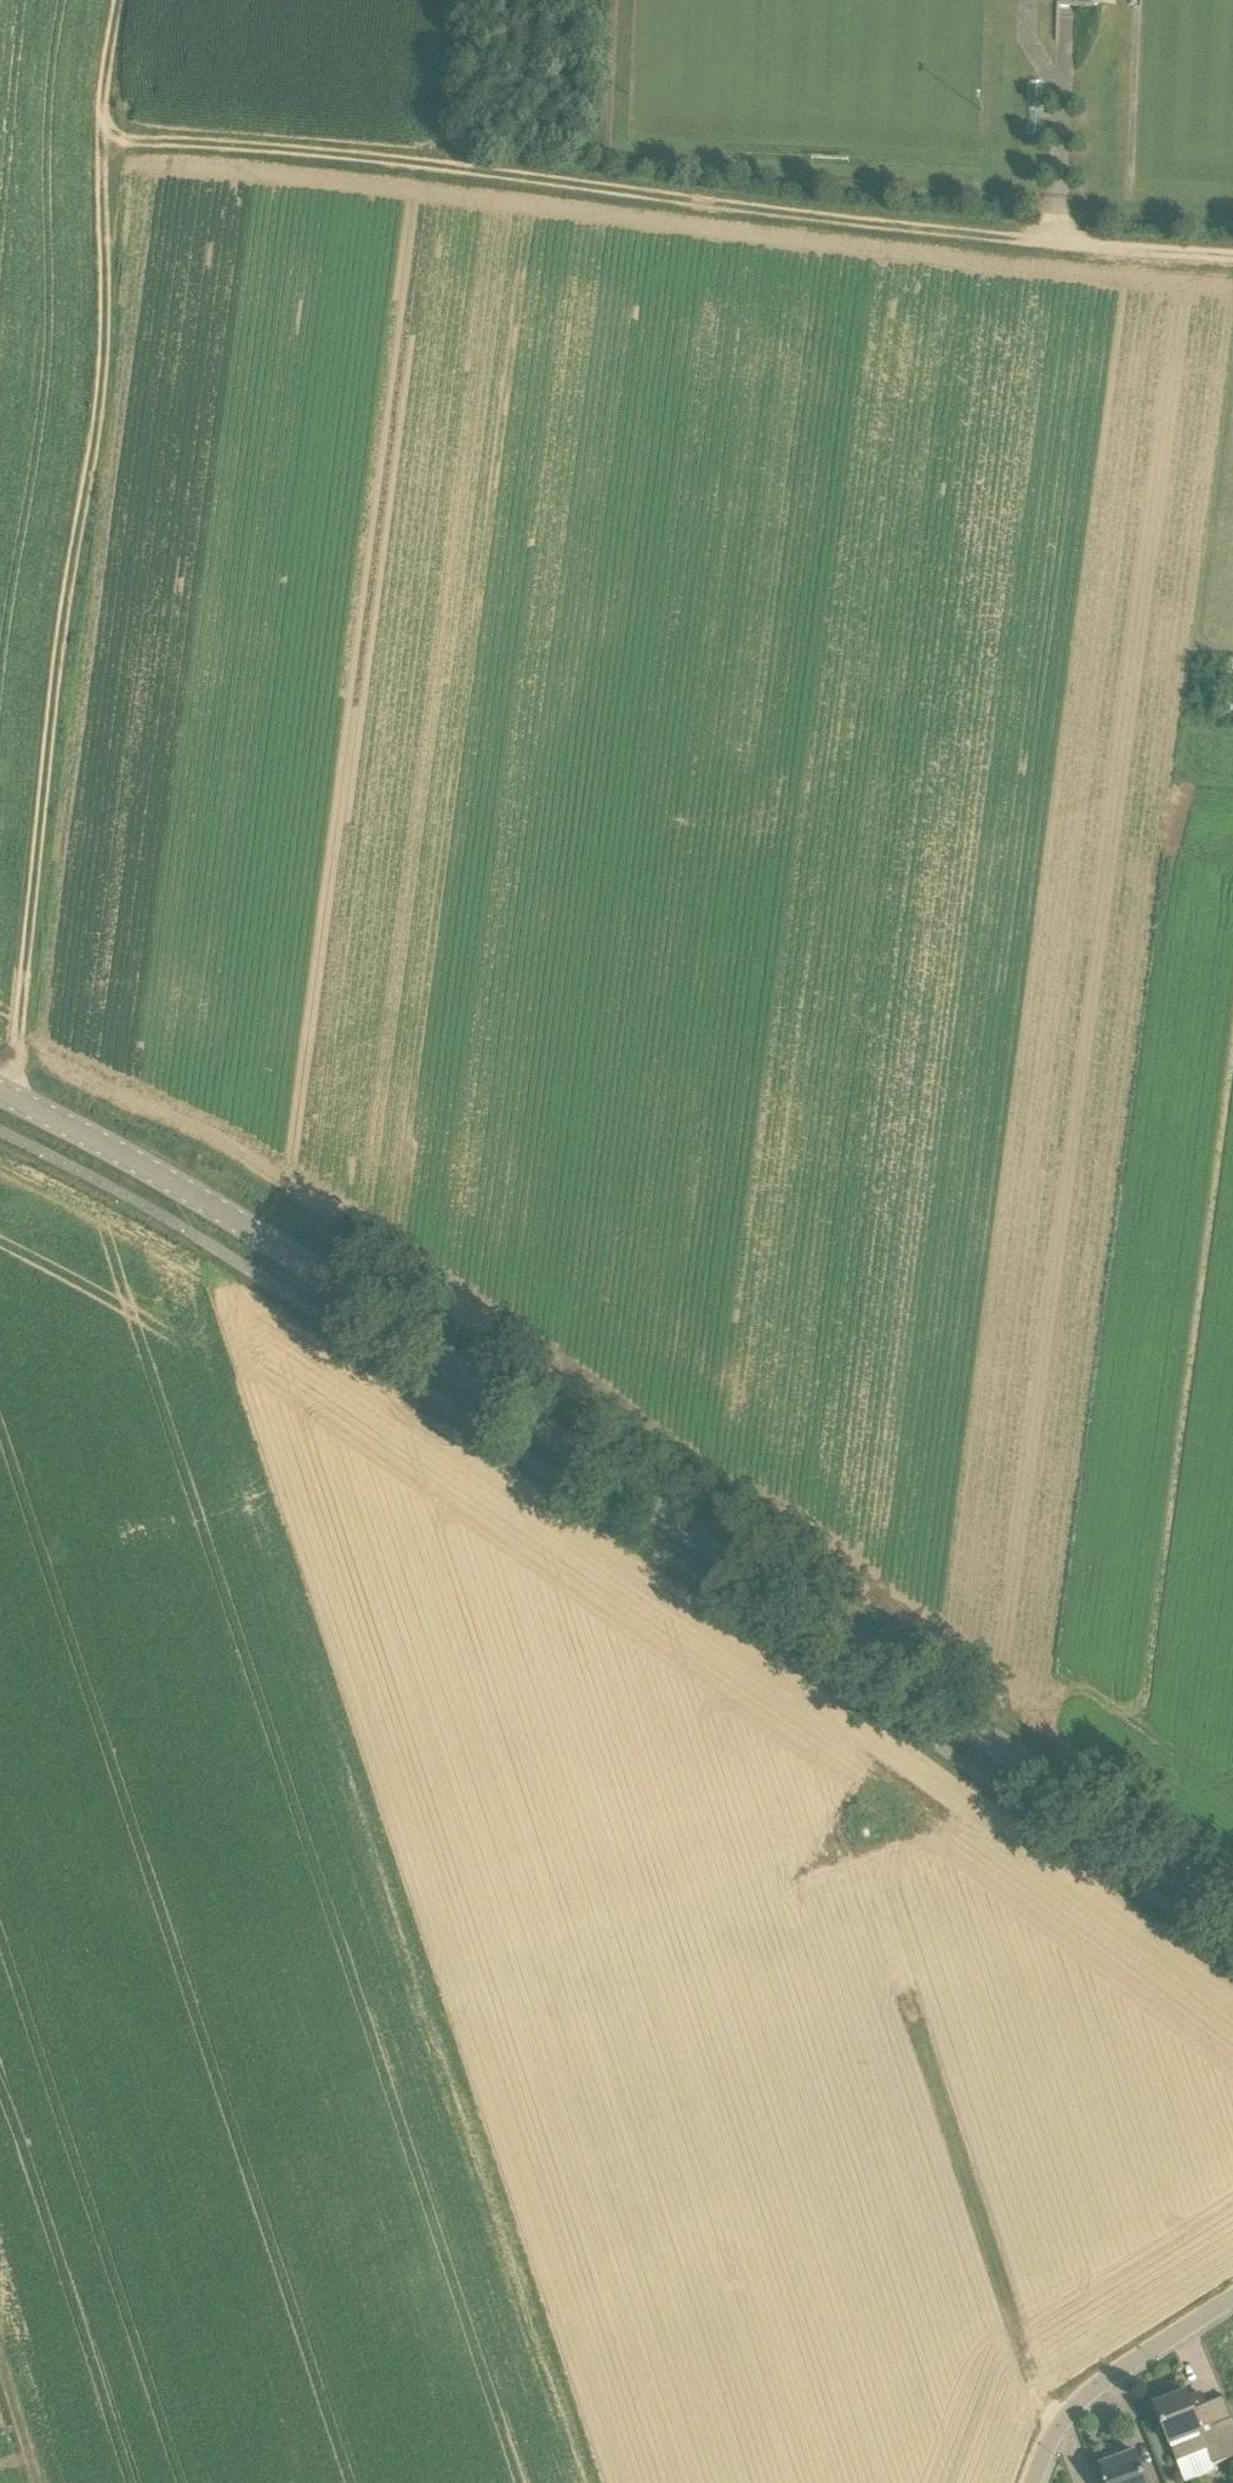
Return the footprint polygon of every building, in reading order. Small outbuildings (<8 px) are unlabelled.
[(1188,2393),(1156,2405),(1177,2458),(1178,2462),(1209,2450),(1215,2465),(1232,2458),(1232,2420),(1215,2427),(1213,2422),(1202,2394),(1201,2395),(1202,2400),(1192,2404),(1190,2399),(1188,2393)] [(1108,2482),(1148,2482),(1137,2452),(1101,2466),(1108,2482)]
